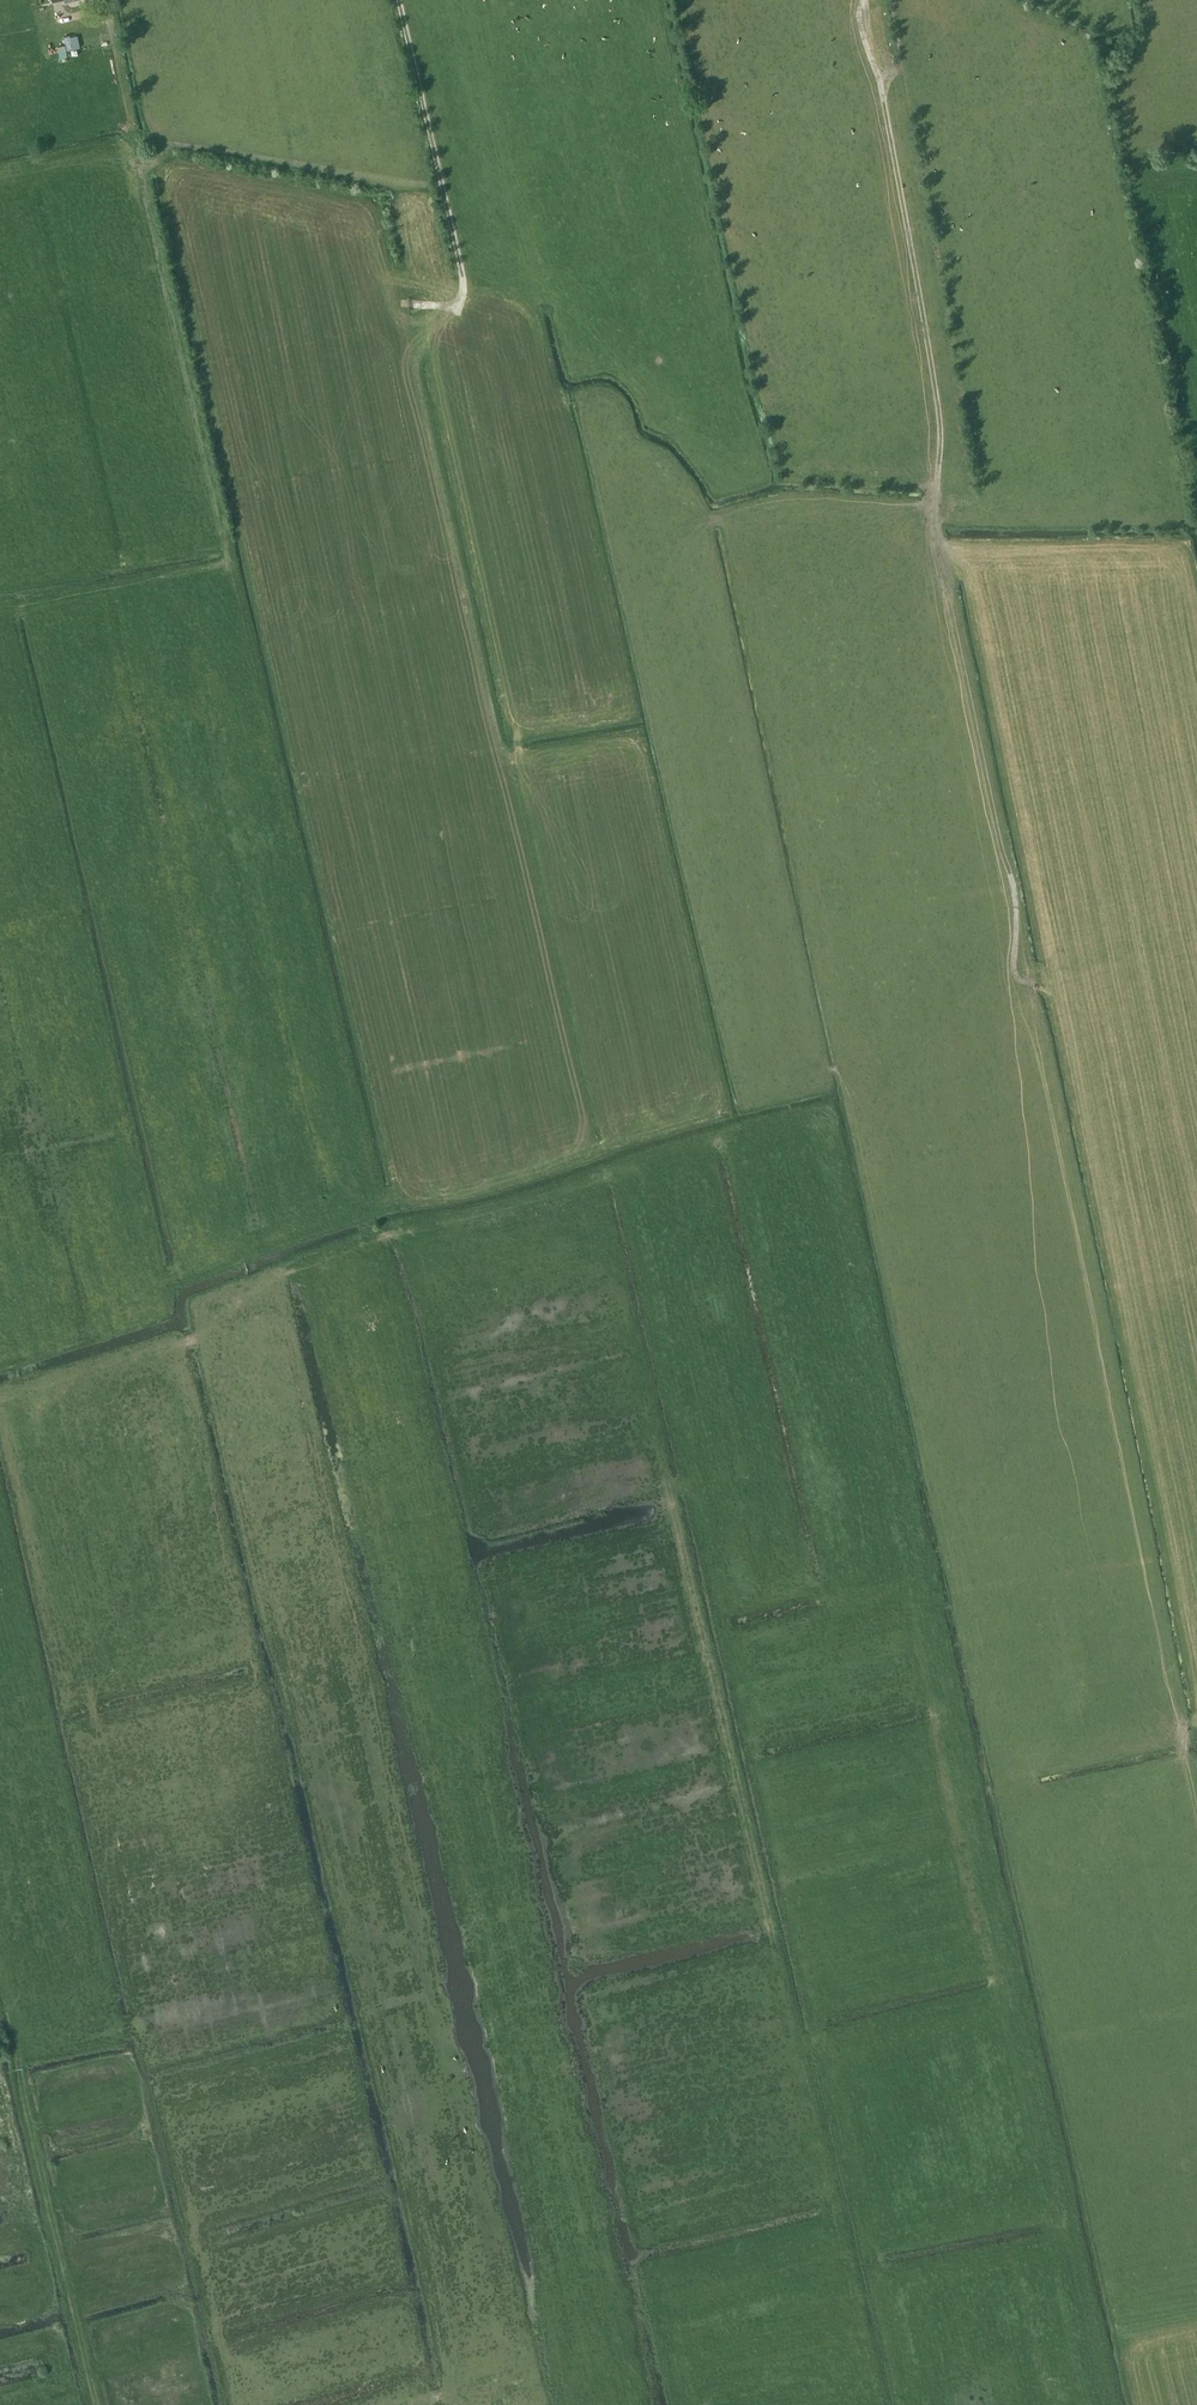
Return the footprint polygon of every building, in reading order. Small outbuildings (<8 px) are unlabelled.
[(42,4),(45,25),(60,23),(57,2),(42,4)] [(67,49),(80,47),(78,33),(65,36),(67,49)]
